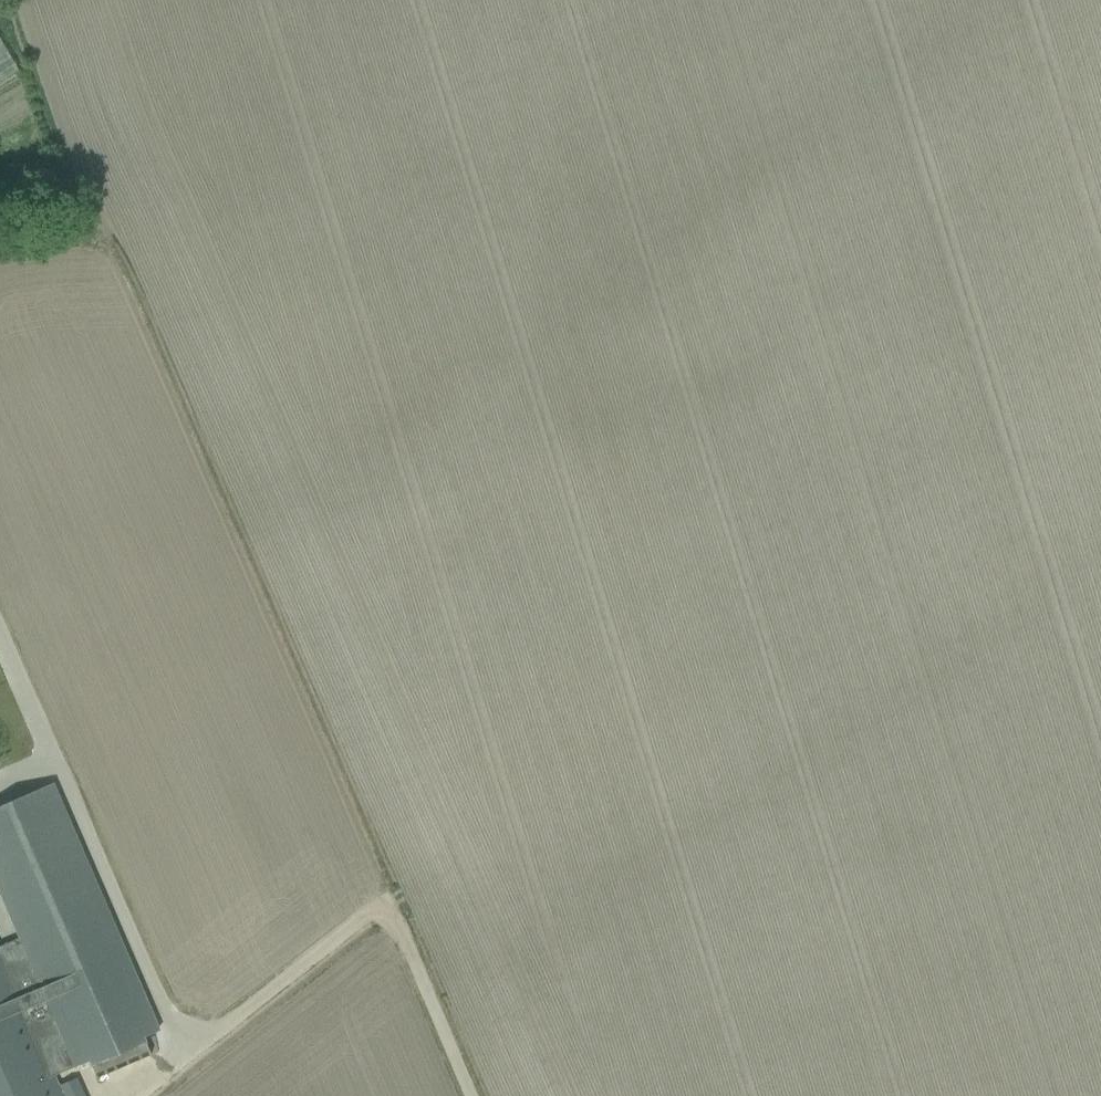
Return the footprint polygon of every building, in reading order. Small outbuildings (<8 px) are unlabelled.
[(18,69),(0,40),(0,80),(18,69)] [(0,806),(0,893),(19,938),(0,947),(0,951),(11,976),(55,1075),(73,1068),(72,1067),(88,1060),(97,1078),(151,1054),(143,1036),(158,1030),(51,784),(0,806)] [(55,1075),(11,976),(0,951),(0,1095),(64,1095),(55,1075)]
